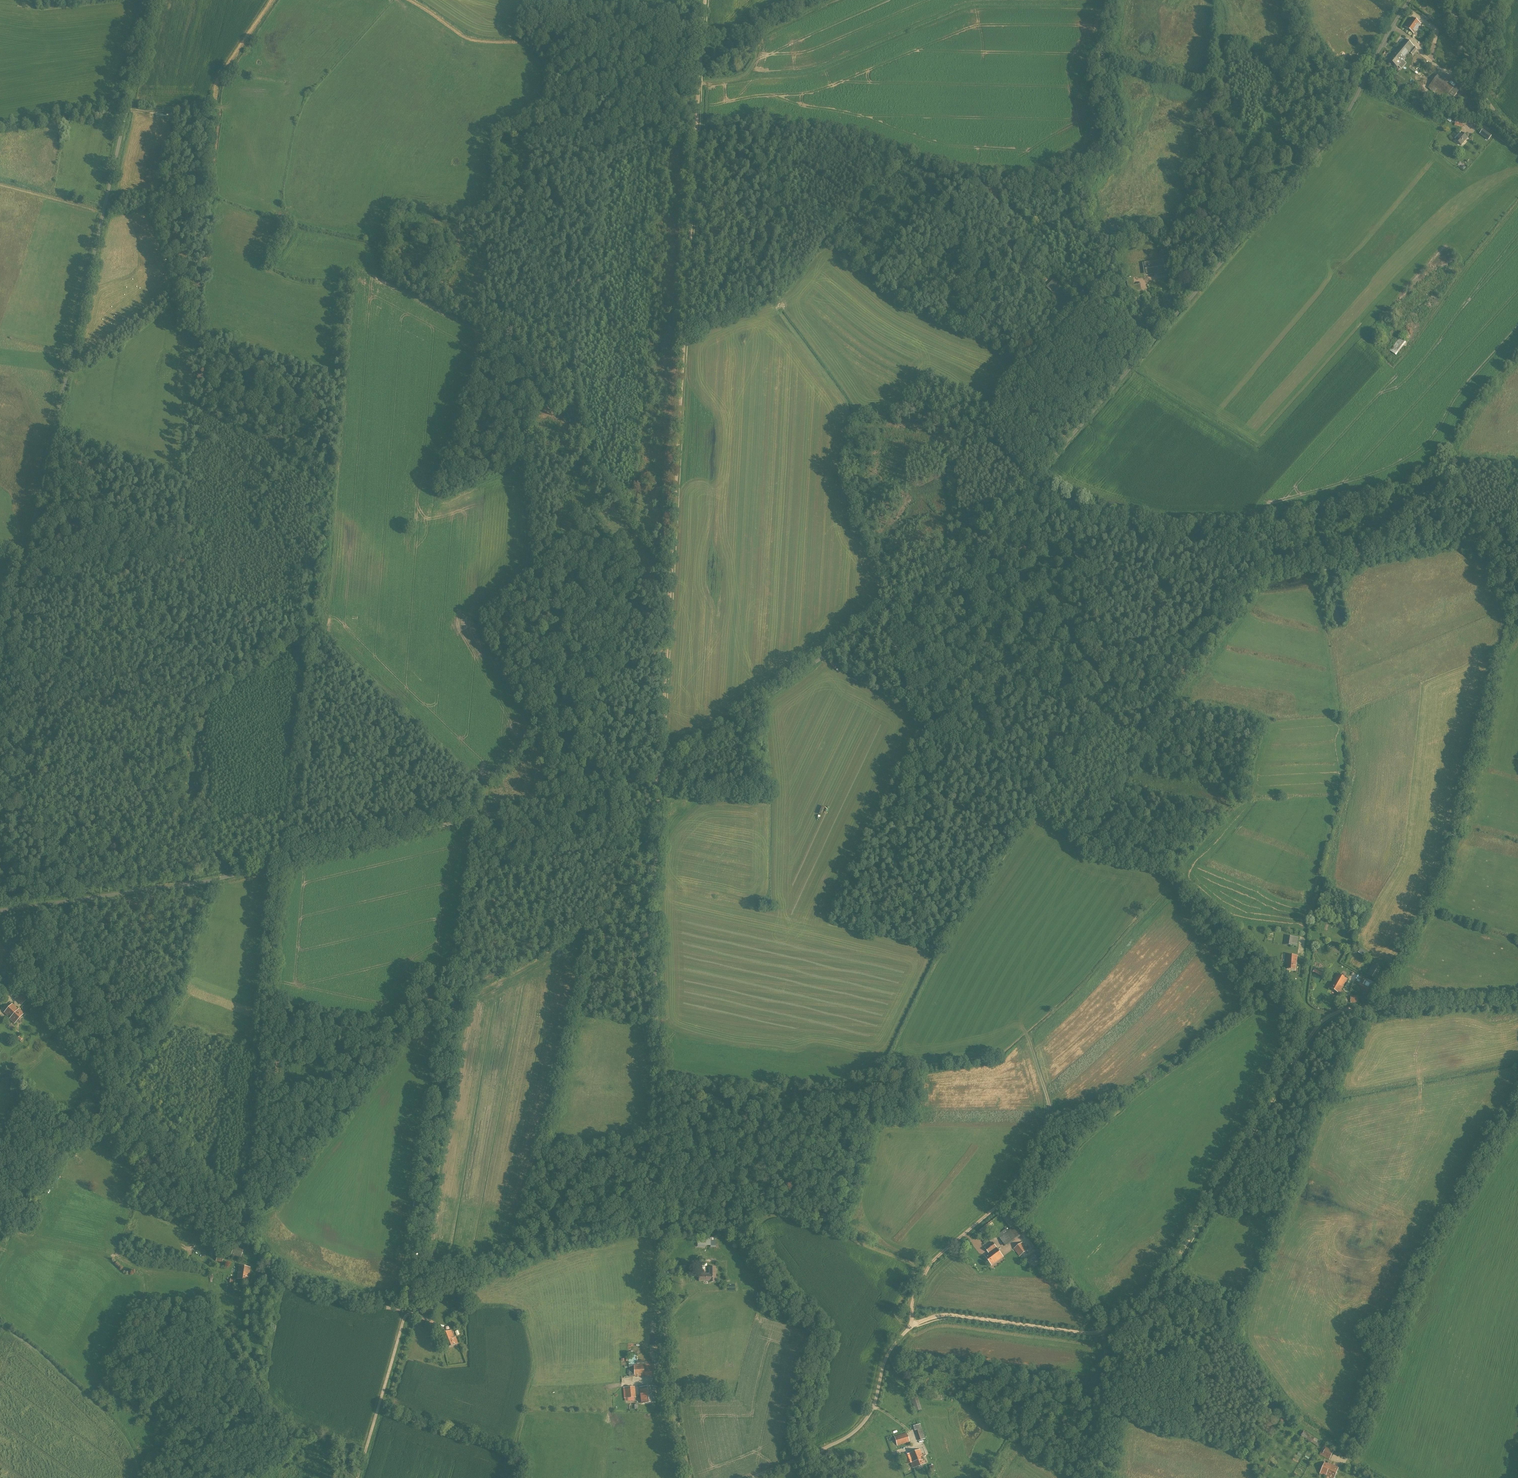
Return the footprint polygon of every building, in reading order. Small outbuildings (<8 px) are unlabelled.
[(1414,34),(1414,33),(1417,29),(1421,24),(1412,17),(1404,27),(1414,34)] [(1392,55),(1388,60),(1397,67),(1409,53),(1412,55),(1417,49),(1405,39),(1391,55),(1392,55)] [(1427,88),(1447,104),(1460,89),(1440,72),(1427,88)] [(1484,129),(1481,134),(1490,140),(1493,136),(1484,129)] [(1461,132),(1455,139),(1461,145),(1467,138),(1461,132)] [(1163,259),(1144,262),(1146,273),(1154,272),(1153,271),(1156,270),(1156,272),(1165,270),(1163,259)] [(1133,277),(1126,278),(1128,286),(1129,293),(1133,292),(1135,292),(1141,291),(1140,284),(1134,285),(1133,277)] [(1055,279),(1047,287),(1053,292),(1057,289),(1054,286),(1058,282),(1055,279)] [(1284,944),(1297,946),(1298,937),(1285,935),(1284,944)] [(1287,963),(1287,969),(1295,970),(1296,963),(1297,963),(1297,956),(1287,955),(1286,963),(1287,963)] [(1315,968),(1313,972),(1321,977),(1323,973),(1315,968)] [(1347,979),(1337,974),(1329,988),(1339,993),(1347,979)] [(1367,981),(1362,978),(1360,980),(1357,979),(1354,985),(1368,993),(1374,982),(1368,979),(1367,981)] [(14,999),(21,1005),(26,1000),(20,993),(14,999)] [(19,1009),(18,1009),(12,1004),(4,1013),(10,1018),(9,1019),(14,1023),(24,1013),(19,1009)] [(1005,1210),(1000,1214),(1010,1228),(1015,1224),(1005,1210)] [(1022,1236),(1015,1226),(1005,1233),(1004,1230),(997,1235),(1006,1247),(1022,1236)] [(1025,1229),(1028,1234),(1027,1235),(1045,1260),(1048,1257),(1027,1227),(1025,1229)] [(985,1256),(992,1265),(1003,1257),(993,1242),(985,1248),(988,1253),(985,1256)] [(1014,1248),(1019,1256),(1028,1250),(1023,1242),(1014,1248)] [(234,1245),(230,1256),(240,1259),(244,1248),(234,1245)] [(1026,1260),(1032,1269),(1042,1261),(1036,1252),(1026,1260)] [(237,1279),(249,1280),(250,1267),(239,1266),(237,1279)] [(699,1274),(699,1281),(710,1280),(710,1282),(716,1282),(715,1267),(709,1267),(709,1274),(699,1274)] [(444,1332),(442,1329),(439,1331),(445,1348),(458,1343),(455,1337),(454,1338),(451,1330),(444,1332)] [(638,1376),(638,1377),(653,1376),(653,1364),(644,1364),(634,1365),(629,1365),(629,1377),(638,1376)] [(636,1397),(635,1386),(624,1387),(625,1398),(636,1397)] [(655,1402),(653,1386),(640,1387),(641,1403),(655,1402)] [(910,1396),(915,1412),(921,1410),(916,1394),(910,1396)] [(1277,1417),(1283,1422),(1287,1417),(1282,1412),(1277,1417)] [(924,1435),(920,1423),(913,1426),(918,1441),(926,1438),(925,1435),(924,1435)] [(1305,1430),(1301,1435),(1311,1443),(1315,1437),(1305,1430)] [(894,1436),(897,1446),(909,1442),(907,1433),(894,1436)] [(1319,1454),(1329,1459),(1334,1450),(1324,1445),(1319,1454)] [(911,1463),(913,1468),(925,1463),(920,1449),(904,1455),(908,1464),(911,1463)] [(844,1462),(847,1469),(865,1464),(863,1456),(844,1462)] [(1332,1477),(1334,1477),(1339,1467),(1328,1462),(1328,1463),(1325,1462),(1320,1473),(1325,1476),(1326,1475),(1332,1477)]
